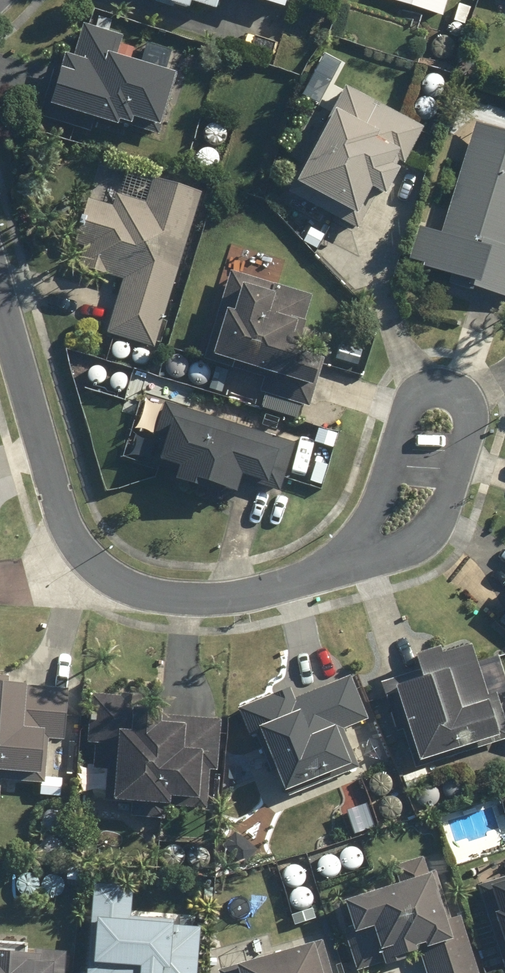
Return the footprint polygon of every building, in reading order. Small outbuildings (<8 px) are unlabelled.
[(171,12),(170,17),(189,22),(190,16),(216,24),(223,0),(128,0),(171,12)] [(283,15),(288,0),(233,0),(283,15)] [(379,2),(442,22),(449,0),(379,0),(379,2)] [(122,45),(83,34),(73,70),(65,67),(61,80),(52,78),(38,124),(90,139),(92,133),(117,140),(118,135),(130,138),(132,132),(161,141),(173,101),(170,100),(177,80),(117,62),(122,45)] [(347,95),(289,201),(358,239),(376,206),(385,211),(399,185),(392,181),(398,169),(404,173),(424,137),(347,95)] [(471,147),(443,242),(421,235),(411,267),(425,271),(423,277),(450,285),(447,293),(473,301),(475,295),(504,304),(504,157),(471,147)] [(154,354),(200,199),(153,184),(145,212),(115,203),(112,215),(88,207),(74,252),(84,255),(78,274),(122,287),(106,340),(154,354)] [(324,242),(311,235),(303,248),(316,256),(324,242)] [(312,305),(231,279),(203,368),(264,387),(260,399),(308,415),(323,366),(297,358),(305,333),(303,333),(312,305)] [(208,396),(220,401),(224,392),(211,387),(208,396)] [(294,450),(166,410),(155,447),(160,448),(152,474),(180,482),(175,496),(203,505),(205,499),(236,509),(241,491),(267,499),(268,496),(279,499),(294,450)] [(397,741),(403,739),(414,775),(504,748),(504,730),(497,702),(486,706),(470,656),(440,665),(439,661),(416,668),(419,680),(381,691),(397,741)] [(0,787),(39,790),(39,791),(45,792),(48,747),(63,748),(67,699),(6,694),(7,685),(0,684),(0,790),(0,787)] [(367,727),(350,684),(292,707),(288,697),(237,717),(249,746),(259,742),(285,806),(359,776),(343,737),(367,727)] [(217,778),(220,728),(158,725),(158,728),(139,727),(140,706),(121,705),(121,707),(89,705),(87,752),(95,753),(93,777),(107,778),(105,809),(113,810),(112,817),(130,818),(130,826),(165,828),(165,821),(168,821),(169,814),(197,815),(197,817),(206,817),(208,778),(217,778)] [(370,819),(351,828),(357,840),(376,832),(370,819)] [(422,864),(394,872),(403,899),(345,917),(347,926),(341,928),(355,972),(377,972),(383,971),(383,972),(400,972),(399,971),(417,966),(416,962),(420,961),(424,972),(475,972),(460,925),(450,928),(435,879),(427,881),(422,864)] [(478,892),(504,972),(504,883),(478,892)] [(93,890),(87,972),(197,972),(200,934),(174,932),(174,926),(131,923),(133,893),(93,890)] [(322,949),(243,972),(329,972),(322,949)] [(67,957),(34,954),(33,961),(0,959),(0,972),(65,972),(67,957)]
